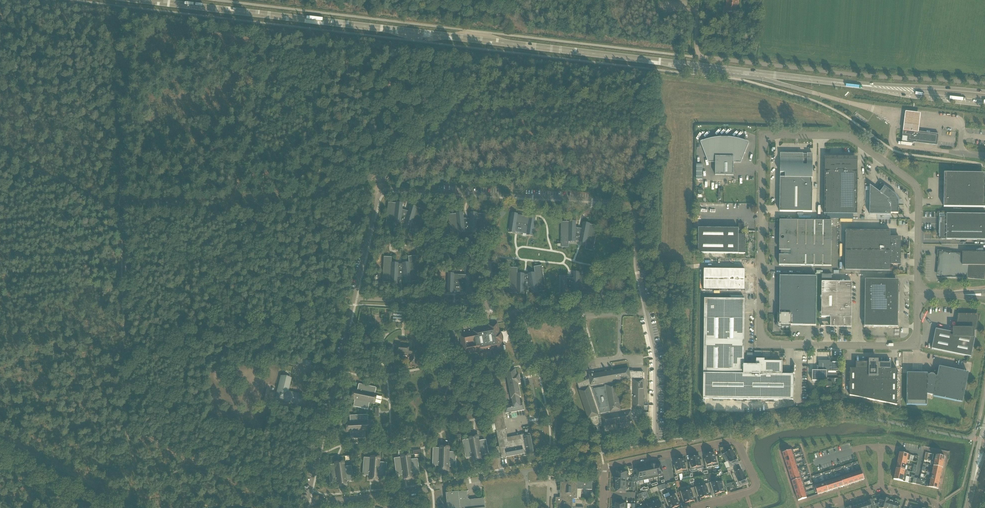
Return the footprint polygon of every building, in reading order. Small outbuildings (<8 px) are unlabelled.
[(736,13),(737,5),(738,5),(739,1),(730,0),(727,0),(726,7),(728,8),(727,12),(736,13)] [(906,111),(903,130),(918,132),(921,112),(906,111)] [(903,131),(902,136),(908,137),(907,142),(908,142),(937,145),(939,135),(939,134),(938,134),(924,132),(919,132),(915,131),(912,131),(903,130),(903,131)] [(740,162),(748,144),(745,142),(743,142),(740,141),(737,140),(735,140),(734,139),(731,139),(729,139),(726,139),(722,139),(719,139),(717,139),(716,139),(713,140),(711,140),(708,141),(705,142),(703,142),(702,143),(704,148),(708,162),(716,162),(715,175),(734,175),(734,162),(740,162)] [(780,184),(813,184),(813,183),(812,183),(812,179),(813,179),(813,155),(812,155),(812,156),(798,156),(798,155),(795,155),(795,156),(781,155),(780,184)] [(853,216),(855,216),(855,214),(857,214),(858,174),(853,172),(857,161),(825,160),(829,172),(824,174),(824,214),(853,214),(853,216)] [(984,208),(984,199),(983,199),(984,176),(953,175),(953,173),(944,173),(944,207),(984,208)] [(780,212),(812,212),(813,184),(780,184),(780,212)] [(870,215),(891,215),(891,214),(898,214),(898,203),(898,201),(898,200),(897,198),(897,197),(895,195),(894,194),(882,185),(878,191),(870,185),(870,215)] [(396,203),(395,203),(388,203),(385,228),(393,229),(394,223),(401,224),(401,223),(404,224),(404,225),(411,227),(409,232),(417,235),(417,234),(416,234),(423,210),(424,210),(416,208),(417,207),(416,207),(415,210),(409,208),(410,205),(408,211),(402,210),(403,203),(402,207),(396,206),(396,203)] [(456,213),(456,214),(449,215),(452,240),(451,240),(459,239),(458,234),(466,233),(465,232),(469,232),(469,233),(476,234),(476,239),(483,240),(483,239),(485,215),(485,214),(478,214),(478,213),(477,213),(477,216),(470,216),(471,212),(470,212),(470,219),(464,219),(463,212),(463,216),(457,216),(456,213)] [(518,214),(512,213),(509,233),(515,234),(515,232),(527,234),(527,236),(533,237),(536,217),(530,216),(530,217),(518,215),(518,214)] [(984,240),(984,215),(939,214),(939,234),(940,234),(940,239),(984,240)] [(783,243),(831,244),(832,221),(780,220),(779,236),(786,236),(786,237),(786,238),(785,239),(785,241),(784,242),(783,243)] [(576,242),(576,241),(579,242),(579,243),(586,244),(585,250),(593,251),(592,251),(597,226),(598,226),(590,225),(590,224),(589,227),(583,226),(583,222),(582,229),(576,228),(576,221),(576,225),(569,225),(569,221),(569,222),(561,222),(562,222),(561,247),(561,248),(569,248),(569,242),(576,242)] [(698,253),(745,254),(745,235),(743,235),(744,224),(739,224),(738,229),(699,228),(698,253)] [(846,250),(900,251),(900,238),(890,238),(891,231),(846,231),(846,250)] [(779,265),(831,266),(831,244),(783,243),(782,244),(782,245),(781,247),(781,248),(781,254),(779,254),(779,265)] [(845,270),(890,271),(890,264),(897,264),(897,260),(900,260),(900,251),(846,250),(845,270)] [(984,279),(984,271),(984,253),(962,252),(962,254),(952,253),(952,251),(937,250),(937,257),(939,257),(939,262),(937,262),(937,265),(938,265),(938,274),(941,275),(941,278),(967,278),(967,277),(984,279)] [(415,256),(408,257),(409,262),(401,263),(402,264),(398,264),(398,263),(391,263),(391,257),(384,257),(383,257),(384,257),(383,282),(382,282),(390,283),(390,284),(390,280),(397,281),(397,284),(398,277),(403,277),(404,284),(405,284),(404,281),(411,280),(411,283),(412,283),(411,282),(419,281),(415,256),(416,256),(415,256)] [(518,274),(518,268),(510,268),(510,293),(509,293),(509,294),(517,294),(517,295),(524,295),(524,288),(530,288),(531,294),(539,293),(538,292),(546,291),(545,291),(542,266),(534,267),(535,273),(528,274),(528,275),(525,275),(525,274),(518,274)] [(704,290),(745,290),(745,270),(704,269),(704,290)] [(594,296),(594,290),(585,290),(586,274),(580,274),(580,272),(574,272),(573,278),(568,278),(568,277),(561,277),(561,297),(567,297),(567,295),(573,296),(573,297),(579,297),(579,296),(594,296)] [(454,273),(448,273),(448,293),(454,293),(454,292),(466,292),(466,294),(472,294),(473,274),(466,274),(466,275),(454,275),(454,273)] [(781,327),(791,327),(791,325),(816,326),(816,325),(817,277),(780,276),(780,314),(778,314),(778,323),(778,325),(779,327),(781,327)] [(865,303),(899,304),(899,290),(897,290),(897,281),(892,281),(892,280),(887,280),(865,279),(865,303)] [(830,327),(852,327),(851,327),(851,318),(852,318),(852,317),(851,317),(852,282),(822,282),(821,317),(830,317),(830,327)] [(703,399),(793,400),(794,375),(782,375),(782,362),(765,362),(765,359),(756,359),(756,362),(744,361),(745,299),(705,299),(703,399)] [(889,328),(899,328),(899,322),(898,322),(898,313),(899,313),(899,304),(865,303),(865,322),(864,322),(864,327),(874,328),(874,327),(889,327),(889,328)] [(393,322),(401,323),(402,310),(394,310),(393,322)] [(932,349),(971,357),(975,337),(973,337),(973,329),(976,329),(978,319),(959,315),(956,329),(954,329),(954,333),(936,329),(932,349)] [(460,336),(464,354),(468,353),(467,352),(470,352),(471,353),(475,352),(474,351),(477,350),(478,354),(482,353),(482,352),(488,351),(488,352),(492,351),(492,350),(494,350),(495,353),(503,352),(502,344),(500,345),(500,341),(502,341),(501,334),(498,334),(498,331),(499,331),(498,324),(489,325),(490,329),(488,329),(488,328),(484,329),(484,330),(478,331),(478,330),(474,331),(474,334),(471,335),(471,333),(467,334),(467,335),(464,336),(464,335),(460,336)] [(369,342),(369,351),(376,351),(377,343),(369,342)] [(413,364),(417,365),(418,351),(408,350),(409,346),(395,344),(394,353),(411,354),(410,363),(413,363),(413,364)] [(828,388),(835,388),(835,383),(837,383),(837,373),(836,373),(836,371),(837,371),(838,361),(837,361),(837,362),(830,362),(830,359),(830,361),(828,361),(828,388)] [(850,396),(873,400),(874,377),(870,376),(870,360),(869,360),(869,362),(870,362),(856,362),(856,369),(850,369),(850,396)] [(873,400),(897,405),(897,369),(891,369),(892,363),(878,363),(878,362),(878,360),(876,360),(876,361),(871,361),(871,360),(870,360),(870,376),(874,377),(873,400)] [(826,388),(828,388),(828,361),(819,361),(818,371),(812,371),(812,381),(827,381),(826,388)] [(907,405),(927,405),(927,394),(933,396),(933,397),(961,402),(967,373),(967,372),(939,367),(937,377),(934,376),(934,375),(931,375),(928,375),(928,373),(907,373),(907,405)] [(504,405),(505,413),(524,410),(523,402),(520,403),(519,397),(521,397),(518,384),(521,384),(519,375),(516,375),(515,369),(506,371),(511,399),(512,399),(513,403),(504,405)] [(588,419),(589,418),(592,427),(594,427),(597,427),(597,428),(600,427),(600,426),(603,426),(632,421),(643,419),(643,409),(644,409),(644,380),(643,372),(629,372),(629,369),(589,375),(590,380),(588,381),(583,382),(578,384),(578,383),(577,383),(580,390),(579,390),(588,419)] [(285,377),(281,376),(275,400),(301,406),(304,395),(288,392),(291,380),(284,378),(285,377)] [(376,388),(358,384),(357,391),(353,391),(352,398),(351,399),(355,399),(353,406),(368,410),(369,402),(370,402),(372,395),(374,396),(376,388)] [(500,453),(501,458),(523,454),(523,456),(534,454),(530,433),(520,435),(520,436),(508,438),(503,414),(493,415),(499,447),(495,447),(496,453),(500,453)] [(368,415),(350,416),(350,423),(346,423),(346,424),(347,424),(347,431),(346,431),(346,432),(350,431),(350,439),(365,438),(365,432),(365,431),(365,424),(365,423),(368,423),(368,415)] [(471,439),(463,440),(466,458),(473,457),(474,461),(474,460),(475,460),(481,459),(482,459),(481,456),(489,455),(486,440),(478,441),(478,440),(471,442),(471,439)] [(441,448),(433,448),(433,466),(440,466),(440,470),(441,470),(441,469),(448,470),(448,467),(456,467),(456,452),(449,452),(449,451),(441,451),(441,448)] [(795,454),(793,449),(783,453),(784,458),(795,454)] [(736,458),(733,450),(726,453),(729,461),(736,458)] [(719,466),(717,457),(715,457),(715,453),(710,454),(713,467),(719,466)] [(911,455),(899,453),(900,453),(898,458),(910,461),(911,455)] [(713,467),(710,454),(705,455),(706,459),(704,459),(706,468),(713,467)] [(786,463),(796,459),(795,454),(784,458),(786,463)] [(699,456),(695,457),(697,468),(697,470),(704,469),(702,460),(700,460),(699,456)] [(372,458),(364,457),(363,475),(370,476),(370,480),(370,479),(377,480),(378,480),(378,477),(385,478),(386,463),(379,462),(379,461),(372,461),(372,458)] [(402,457),(394,458),(396,476),(404,475),(404,479),(405,479),(405,478),(411,477),(412,478),(412,475),(419,474),(417,459),(410,460),(410,459),(402,460),(402,457)] [(730,468),(727,469),(728,472),(732,471),(738,468),(736,465),(739,464),(736,458),(729,461),(728,461),(730,468)] [(796,465),(798,464),(796,459),(786,463),(787,467),(796,465)] [(689,472),(687,463),(685,463),(684,460),(679,461),(682,473),(689,472)] [(682,473),(679,461),(675,461),(675,465),(674,465),(675,474),(682,473)] [(336,464),(328,465),(330,483),(338,482),(338,486),(339,486),(339,485),(345,485),(346,485),(346,482),(353,481),(351,466),(343,467),(343,466),(336,467),(336,464)] [(738,468),(732,471),(733,474),(732,474),(734,479),(737,477),(739,480),(738,481),(746,477),(745,477),(742,470),(739,471),(738,468)] [(637,475),(634,476),(634,477),(635,482),(639,482),(644,480),(641,469),(636,470),(637,475)] [(797,469),(789,472),(790,477),(801,473),(799,469),(797,469)] [(864,479),(861,469),(856,471),(859,481),(864,479)] [(859,481),(856,471),(850,472),(854,483),(859,481)] [(854,483),(850,472),(845,474),(849,484),(854,483)] [(802,478),(801,473),(790,477),(792,482),(802,478)] [(845,474),(840,476),(844,486),(849,484),(845,474)] [(906,476),(895,474),(894,479),(894,480),(905,482),(906,476)] [(844,486),(840,476),(835,477),(838,488),(844,486)] [(738,481),(737,481),(740,488),(741,487),(748,484),(746,477),(738,481)] [(835,477),(830,479),(833,489),(838,488),(835,477)] [(793,486),(804,483),(802,478),(792,482),(793,486)] [(584,507),(573,507),(573,499),(577,499),(577,489),(592,490),(592,480),(575,479),(575,483),(560,482),(560,498),(556,498),(555,507),(584,507)] [(830,479),(825,481),(828,491),(833,489),(830,479)] [(717,483),(716,481),(710,483),(712,492),(714,491),(715,495),(720,493),(717,483)] [(725,488),(723,481),(717,483),(720,493),(724,492),(723,488),(725,488)] [(825,481),(820,482),(823,493),(828,491),(825,481)] [(928,481),(927,487),(938,489),(939,484),(928,481)] [(820,482),(814,484),(815,487),(816,490),(817,492),(818,494),(823,493),(820,482)] [(710,492),(708,483),(701,485),(705,498),(709,496),(708,493),(710,492)] [(804,483),(794,486),(795,491),(805,488),(804,483)] [(705,498),(701,485),(695,487),(697,496),(699,496),(700,499),(705,498)] [(695,497),(693,488),(686,490),(690,502),(695,501),(693,497),(695,497)] [(690,502),(686,490),(680,492),(682,500),(684,500),(685,504),(690,502)] [(446,493),(447,498),(448,507),(485,507),(485,501),(484,498),(470,500),(468,499),(468,491),(446,493)] [(676,493),(670,496),(671,498),(675,507),(680,506),(678,502),(680,502),(677,496),(676,493)] [(664,499),(665,501),(668,507),(670,506),(670,507),(675,507),(671,498),(670,496),(664,499)] [(889,500),(883,498),(883,499),(880,498),(879,503),(882,504),(880,507),(887,507),(889,500)] [(869,507),(875,507),(873,500),(867,502),(869,507)]
